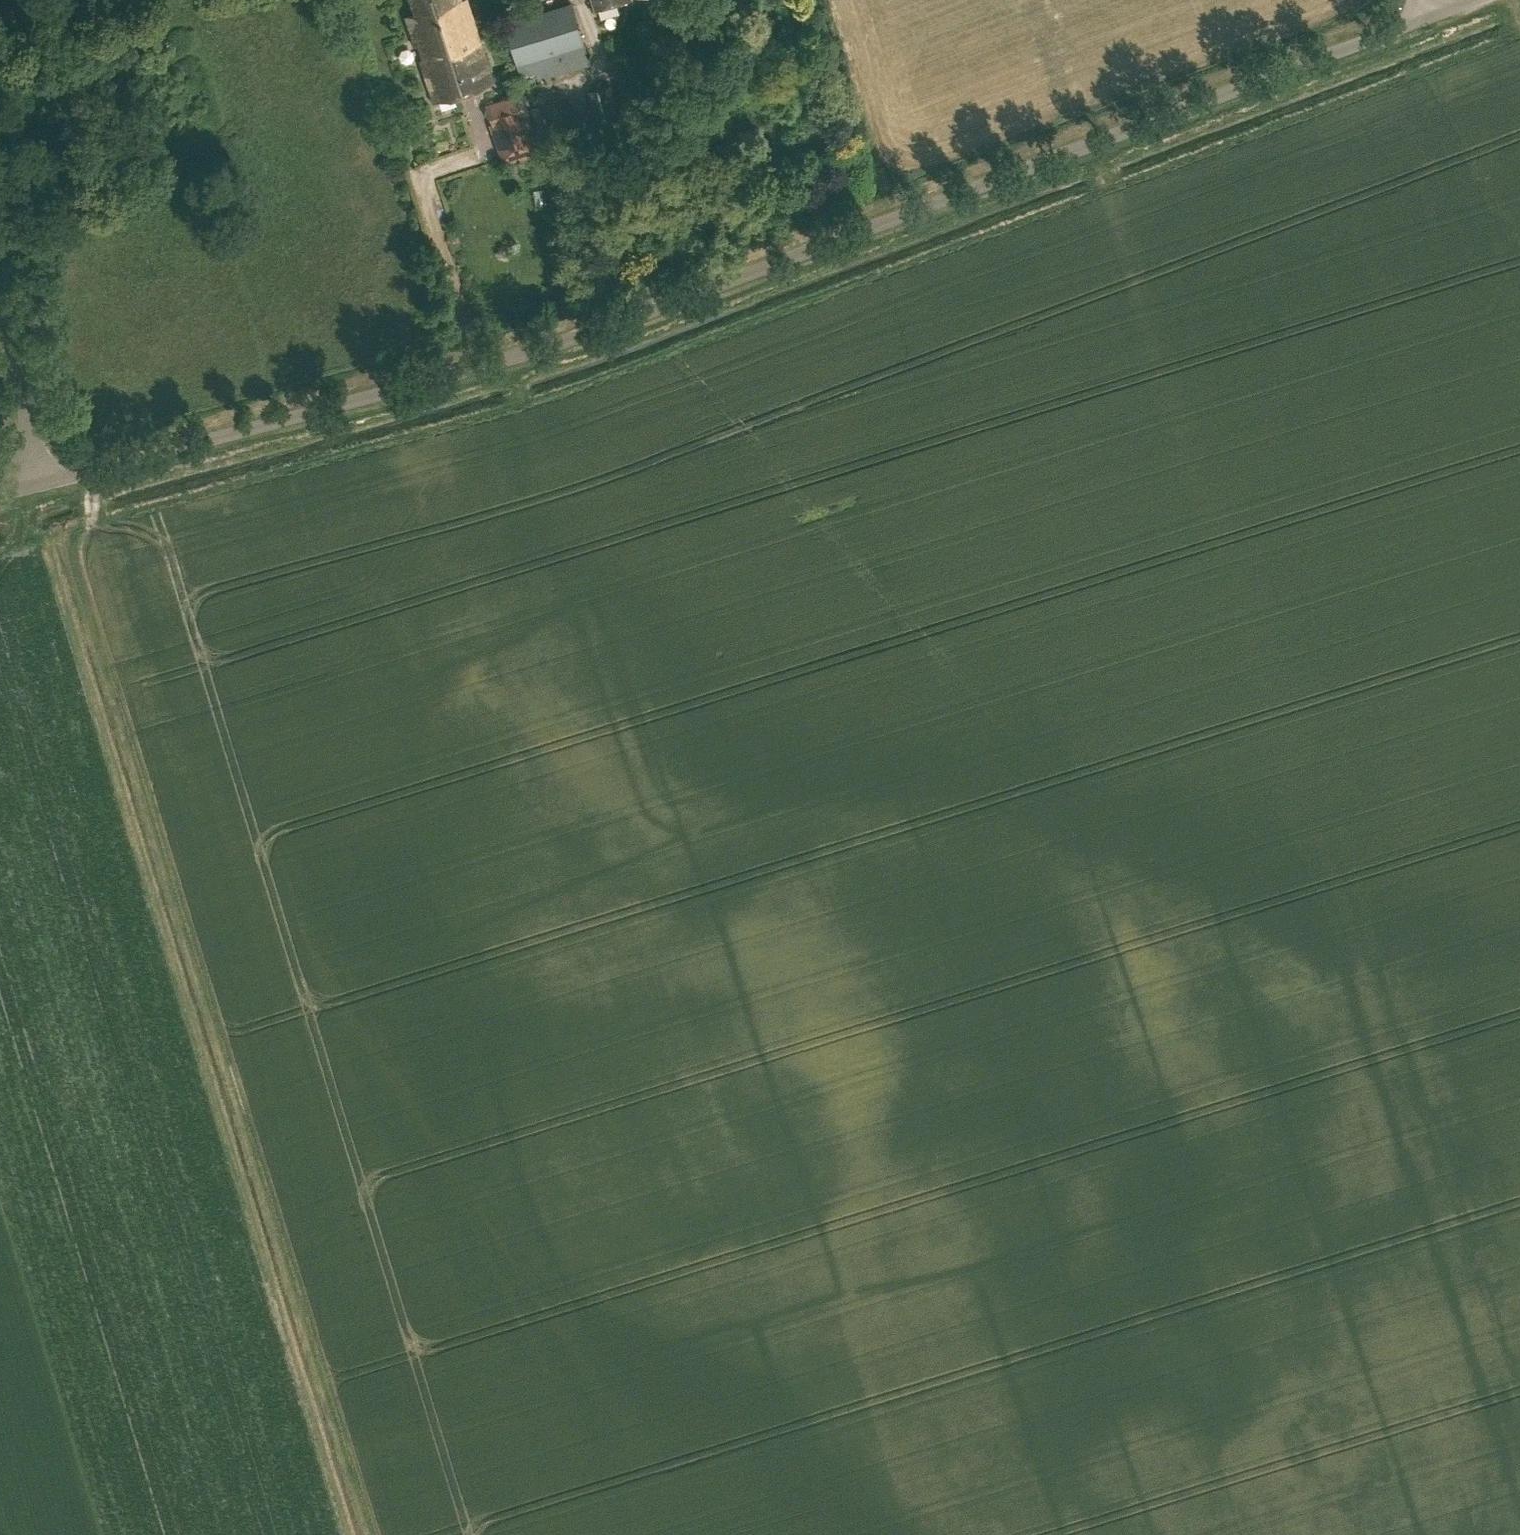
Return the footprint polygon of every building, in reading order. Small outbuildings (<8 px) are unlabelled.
[(415,11),(405,14),(415,44),(419,43),(424,58),(420,59),(433,101),(492,81),(466,0),(411,0),(415,11)] [(522,80),(588,59),(570,2),(504,23),(522,80)] [(594,115),(569,122),(576,146),(624,133),(610,84),(586,91),(594,115)] [(489,124),(495,143),(501,162),(518,157),(519,159),(543,153),(524,94),(490,105),(496,122),(489,124)] [(530,107),(541,143),(552,139),(541,103),(530,107)]
